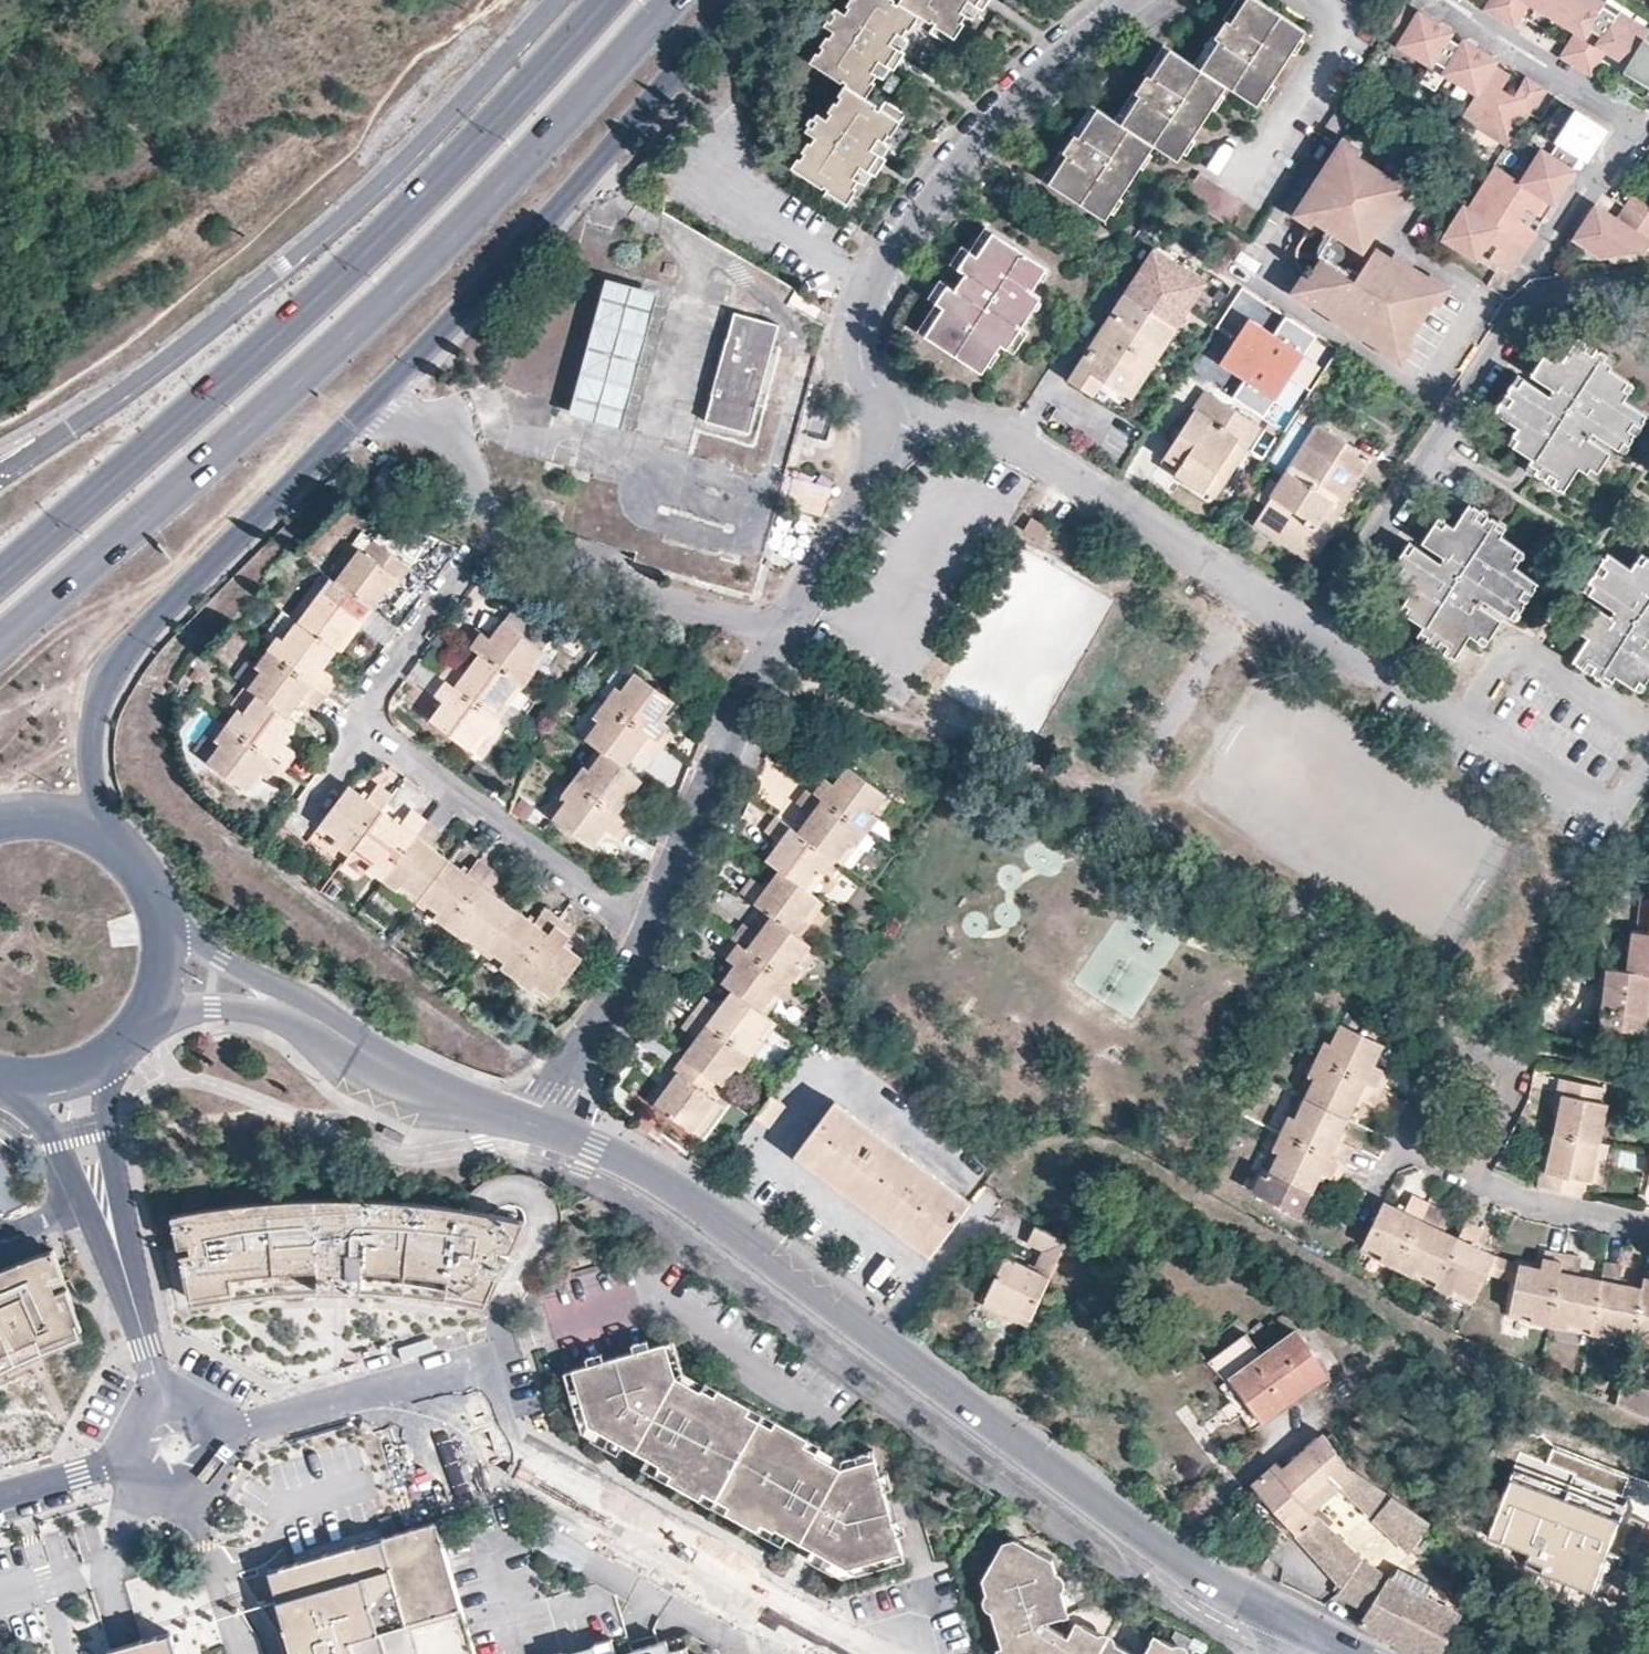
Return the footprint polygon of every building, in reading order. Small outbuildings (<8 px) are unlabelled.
[(922,14),(899,0),(850,0),(843,11),(836,7),(824,24),(832,29),(811,60),(848,83),(867,96),(887,65),(896,70),(902,61),(908,52),(899,48),(922,14)] [(922,14),(935,22),(931,30),(952,43),(976,5),(982,7),(987,0),(899,0),(922,14)] [(1263,0),(1243,0),(1230,20),(1226,17),(1222,23),(1216,32),(1220,34),(1200,66),(1193,61),(1170,47),(1153,73),(1147,70),(1140,80),(1135,88),(1140,92),(1122,120),(1114,115),(1101,106),(1084,131),(1079,128),(1072,139),(1064,150),(1069,154),(1051,182),(1109,218),(1111,215),(1120,201),(1141,168),(1150,153),(1157,143),(1180,157),(1184,151),(1193,137),(1214,104),(1222,91),(1227,83),(1258,102),(1262,96),(1269,85),(1290,52),(1298,39),(1305,28),(1263,0)] [(1243,0),(1234,0),(1223,16),(1226,17),(1230,20),(1243,0)] [(1367,12),(1374,0),(1348,0),(1367,12)] [(1482,5),(1511,22),(1524,0),(1485,0),(1482,5)] [(1574,27),(1559,52),(1588,69),(1603,45),(1626,59),(1621,67),(1648,84),(1648,41),(1641,36),(1646,28),(1614,8),(1611,14),(1598,6),(1601,0),(1529,0),(1574,27)] [(1414,14),(1400,5),(1385,31),(1399,40),(1397,43),(1428,62),(1417,79),(1433,88),(1443,72),(1474,91),(1460,114),(1505,142),(1539,87),(1461,38),(1458,43),(1445,35),(1448,30),(1416,11),(1414,14)] [(1214,30),(1193,61),(1200,66),(1220,34),(1216,32),(1214,30)] [(1302,42),(1298,39),(1290,52),(1295,54),(1302,42)] [(1144,68),(1147,70),(1153,73),(1170,47),(1162,41),(1144,68)] [(882,105),(867,96),(848,83),(826,117),(818,114),(806,131),(815,135),(794,168),(829,191),(824,199),(845,212),(870,171),(877,175),(882,168),(888,158),(881,153),(908,111),(887,98),(882,105)] [(1269,85),(1262,96),(1266,99),(1273,88),(1269,85)] [(1133,87),(1114,115),(1122,120),(1140,92),(1135,88),(1133,87)] [(1226,94),(1222,91),(1214,104),(1218,107),(1226,94)] [(1076,126),(1079,128),(1084,131),(1101,106),(1093,101),(1076,126)] [(1495,164),(1468,208),(1463,205),(1443,237),(1475,257),(1487,238),(1497,244),(1489,256),(1509,269),(1535,228),(1511,213),(1518,200),(1537,212),(1547,196),(1553,199),(1572,167),(1551,154),(1560,141),(1585,157),(1605,125),(1573,105),(1554,137),(1535,125),(1526,140),(1539,148),(1520,179),(1495,164)] [(1193,137),(1184,151),(1188,154),(1197,139),(1193,137)] [(1304,212),(1327,227),(1339,234),(1365,250),(1406,185),(1345,147),(1304,212)] [(1044,176),(1051,182),(1069,154),(1064,150),(1062,149),(1044,176)] [(1153,155),(1150,153),(1141,168),(1144,170),(1153,155)] [(1182,195),(1228,223),(1244,198),(1199,170),(1182,195)] [(1640,189),(1631,204),(1648,216),(1648,195),(1640,189)] [(1120,201),(1111,215),(1115,216),(1123,203),(1120,201)] [(1631,204),(1623,216),(1600,202),(1580,234),(1607,252),(1645,246),(1648,249),(1648,216),(1631,204)] [(800,287),(668,214),(577,533),(639,550),(637,558),(753,591),(829,324),(793,300),(800,287)] [(989,226),(976,248),(983,252),(996,232),(989,226)] [(1339,234),(1327,227),(1323,233),(1334,240),(1339,234)] [(949,305),(931,335),(987,371),(992,363),(1000,352),(1005,344),(1010,348),(1026,323),(1037,306),(1040,300),(1045,293),(1037,286),(1043,276),(1047,269),(1049,265),(996,232),(983,252),(976,248),(970,257),(961,252),(955,263),(969,272),(965,279),(960,287),(945,278),(939,288),(947,293),(943,301),(949,305)] [(967,242),(961,252),(970,257),(976,248),(967,242)] [(1442,288),(1440,285),(1391,255),(1378,246),(1360,274),(1355,282),(1343,275),(1321,262),(1303,290),(1401,351),(1442,288)] [(1135,371),(1143,377),(1205,280),(1153,248),(1098,336),(1087,353),(1071,379),(1093,392),(1096,388),(1101,379),(1122,391),(1135,371)] [(1355,282),(1360,274),(1348,267),(1343,275),(1355,282)] [(923,329),(931,335),(949,305),(943,301),(947,293),(939,288),(933,297),(941,301),(923,329)] [(1252,296),(1243,289),(1237,297),(1247,304),(1252,296)] [(1046,303),(1040,300),(1037,306),(1041,309),(1046,303)] [(1031,326),(1026,323),(1010,348),(1015,351),(1031,326)] [(1087,353),(1098,336),(1092,331),(1081,350),(1087,353)] [(1584,346),(1588,340),(1579,334),(1563,358),(1554,352),(1550,357),(1544,353),(1532,373),(1547,383),(1544,388),(1527,376),(1521,385),(1515,381),(1507,393),(1514,397),(1510,404),(1503,401),(1497,409),(1520,425),(1515,433),(1522,439),(1517,445),(1534,457),(1534,458),(1541,465),(1537,471),(1548,479),(1554,472),(1560,477),(1556,484),(1567,491),(1583,465),(1592,471),(1597,464),(1602,468),(1614,450),(1599,440),(1603,434),(1618,445),(1622,439),(1629,443),(1636,431),(1629,425),(1633,419),(1641,424),(1647,413),(1624,397),(1629,388),(1620,381),(1625,373),(1609,364),(1601,359),(1606,352),(1597,345),(1593,352),(1584,346)] [(1249,349),(1245,339),(1238,342),(1241,352),(1249,349)] [(1597,345),(1588,340),(1584,346),(1593,352),(1597,345)] [(1550,357),(1554,352),(1548,348),(1544,353),(1550,357)] [(1000,352),(992,363),(996,364),(1002,353),(1000,352)] [(1615,356),(1606,352),(1601,359),(1609,364),(1615,356)] [(1125,406),(1143,377),(1135,371),(1122,391),(1101,379),(1096,388),(1111,397),(1125,406)] [(1521,372),(1515,381),(1521,385),(1527,376),(1521,372)] [(1634,380),(1625,373),(1620,381),(1629,388),(1634,380)] [(1238,440),(1247,445),(1261,424),(1206,390),(1185,424),(1176,439),(1166,454),(1181,464),(1175,472),(1189,480),(1206,491),(1238,440)] [(1507,393),(1503,401),(1510,404),(1514,397),(1507,393)] [(818,407),(807,428),(822,435),(832,414),(818,407)] [(1636,431),(1641,424),(1633,419),(1629,425),(1636,431)] [(1176,439),(1185,424),(1179,420),(1171,435),(1176,439)] [(1373,459),(1321,425),(1257,522),(1288,542),(1310,557),(1313,557),(1332,527),(1321,520),(1353,474),(1360,478),(1373,459)] [(1510,440),(1517,445),(1522,439),(1515,433),(1510,440)] [(1624,450),(1629,443),(1622,439),(1618,445),(1624,450)] [(1215,496),(1247,445),(1238,440),(1206,491),(1215,496)] [(1162,462),(1175,472),(1181,464),(1166,454),(1162,462)] [(1529,466),(1537,471),(1541,465),(1534,458),(1529,466)] [(1598,475),(1602,468),(1597,464),(1592,471),(1598,475)] [(1548,479),(1556,484),(1560,477),(1554,472),(1548,479)] [(1360,478),(1353,474),(1321,520),(1332,527),(1363,480),(1360,478)] [(799,479),(792,508),(822,515),(829,487),(799,479)] [(1480,515),(1483,508),(1474,502),(1458,526),(1449,521),(1446,526),(1437,520),(1424,541),(1440,552),(1437,557),(1419,546),(1415,554),(1407,549),(1401,558),(1408,564),(1403,571),(1396,566),(1390,577),(1413,593),(1408,601),(1417,607),(1412,614),(1430,627),(1429,629),(1435,634),(1431,639),(1440,646),(1445,640),(1454,646),(1450,651),(1461,660),(1476,636),(1485,642),(1490,633),(1496,638),(1505,621),(1491,611),(1494,606),(1514,620),(1521,611),(1525,614),(1532,603),(1527,600),(1532,592),(1537,595),(1543,585),(1519,569),(1526,558),(1518,553),(1522,547),(1504,535),(1497,530),(1502,521),(1492,514),(1487,521),(1480,515)] [(1492,514),(1483,508),(1480,515),(1487,521),(1492,514)] [(1446,526),(1449,521),(1440,515),(1437,520),(1446,526)] [(1053,530),(1032,517),(1024,529),(1045,543),(1053,530)] [(1510,526),(1502,521),(1497,530),(1504,535),(1510,526)] [(377,544),(361,531),(327,575),(333,580),(339,585),(364,552),(369,556),(377,544)] [(1413,542),(1407,549),(1415,554),(1419,546),(1413,542)] [(402,581),(406,584),(415,572),(377,544),(369,556),(364,552),(339,585),(378,614),(391,596),(402,581)] [(1529,551),(1522,547),(1518,553),(1526,558),(1529,551)] [(1641,561),(1637,568),(1610,551),(1603,561),(1610,567),(1606,575),(1598,570),(1592,578),(1600,584),(1595,591),(1614,603),(1610,610),(1594,599),(1582,621),(1589,625),(1584,630),(1594,637),(1578,662),(1590,670),(1594,665),(1602,669),(1597,675),(1606,681),(1610,674),(1620,681),(1624,676),(1641,687),(1645,681),(1648,683),(1648,567),(1641,561)] [(1641,561),(1648,567),(1648,555),(1647,553),(1641,561)] [(1401,558),(1396,566),(1403,571),(1408,564),(1401,558)] [(1610,567),(1603,561),(1598,570),(1606,575),(1610,567)] [(1589,586),(1595,591),(1600,584),(1592,578),(1589,586)] [(395,599),(406,584),(402,581),(391,596),(395,599)] [(368,627),(378,614),(339,585),(329,599),(323,594),(302,625),(340,654),(363,623),(368,627)] [(1532,603),(1537,595),(1532,592),(1527,600),(1532,603)] [(1404,608),(1412,614),(1417,607),(1408,601),(1404,608)] [(1519,624),(1525,614),(1521,611),(1514,620),(1519,624)] [(295,620),(285,613),(272,632),(282,639),(288,643),(302,625),(295,620)] [(1579,626),(1584,630),(1589,625),(1582,621),(1579,626)] [(345,657),(368,627),(363,623),(340,654),(345,657)] [(535,669),(547,650),(509,623),(496,641),(481,630),(470,645),(484,657),(523,685),(527,689),(540,672),(535,669)] [(340,654),(302,625),(288,643),(282,639),(271,654),(331,698),(342,684),(327,671),(340,654)] [(1425,635),(1431,639),(1435,634),(1429,629),(1425,635)] [(1491,647),(1496,638),(1490,633),(1485,642),(1491,647)] [(1440,646),(1450,651),(1454,646),(1445,640),(1440,646)] [(553,655),(547,650),(535,669),(540,672),(553,655)] [(319,714),(331,698),(271,654),(260,670),(264,675),(251,693),(252,694),(258,698),(290,721),(303,703),(319,714)] [(523,685),(484,657),(471,675),(456,664),(445,679),(503,722),(514,708),(510,704),(523,685)] [(260,670),(246,660),(232,679),(245,688),(251,693),(264,675),(260,670)] [(1590,670),(1597,675),(1602,669),(1594,665),(1590,670)] [(203,676),(194,667),(191,670),(188,678),(198,685),(203,676)] [(625,693),(639,674),(632,669),(619,688),(625,693)] [(677,703),(639,674),(625,693),(619,688),(608,703),(670,748),(679,734),(664,722),(677,703)] [(1616,687),(1620,681),(1610,674),(1606,681),(1616,687)] [(503,722),(445,679),(434,694),(448,705),(435,724),(474,752),(486,733),(492,737),(503,722)] [(514,708),(527,689),(523,685),(510,704),(514,708)] [(247,714),(258,698),(252,694),(240,711),(247,714)] [(299,728),(290,721),(258,698),(247,714),(240,711),(230,726),(290,771),(301,757),(287,745),(299,728)] [(658,763),(670,748),(608,703),(597,719),(603,723),(590,741),(600,749),(605,753),(628,769),(642,752),(658,763)] [(603,723),(597,719),(583,736),(590,741),(603,723)] [(279,785),(290,771),(230,726),(218,742),(223,746),(210,763),(250,793),(264,775),(279,785)] [(479,754),(492,737),(486,733),(474,752),(479,754)] [(205,758),(210,763),(223,746),(218,742),(205,758)] [(591,772),(605,753),(600,749),(586,768),(591,772)] [(645,782),(628,769),(605,753),(591,772),(586,768),(576,783),(635,828),(646,813),(631,802),(645,782)] [(823,774),(812,790),(872,834),(883,818),(878,814),(892,796),(852,767),(839,784),(823,774)] [(625,842),(635,828),(576,783),(565,799),(569,803),(557,820),(596,849),(610,831),(625,842)] [(359,852),(387,813),(398,798),(382,786),(371,801),(354,788),(325,827),(342,840),(338,846),(354,858),(359,852)] [(872,834),(812,790),(800,806),(815,817),(801,835),(840,864),(854,845),(860,849),(872,834)] [(897,799),(892,796),(878,814),(883,818),(897,799)] [(552,816),(557,820),(569,803),(565,799),(552,816)] [(405,825),(387,813),(359,852),(376,865),(372,871),(388,882),(431,822),(416,811),(405,825)] [(840,864),(801,835),(781,821),(770,836),(783,846),(770,864),(784,873),(811,892),(823,875),(829,879),(840,864)] [(446,833),(431,822),(388,882),(402,892),(406,887),(425,901),(455,861),(435,847),(446,833)] [(342,840),(325,827),(321,833),(338,846),(342,840)] [(846,868),(860,849),(854,845),(840,864),(846,868)] [(472,874),(455,861),(425,901),(441,913),(438,919),(455,931),(499,871),(483,860),(472,874)] [(512,882),(499,871),(455,931),(470,942),(473,937),(491,950),(521,909),(503,897),(512,882)] [(811,892),(784,873),(772,890),(756,878),(744,895),(777,919),(804,938),(816,922),(811,919),(823,902),(816,896),(811,892)] [(816,896),(829,879),(823,875),(811,892),(816,896)] [(406,887),(402,892),(422,906),(425,901),(406,887)] [(441,913),(425,901),(422,906),(438,919),(441,913)] [(828,905),(823,902),(811,919),(816,922),(828,905)] [(539,923),(521,909),(491,950),(509,963),(506,969),(521,979),(565,920),(549,909),(539,923)] [(1075,986),(1135,1020),(1179,943),(1119,909),(1075,986)] [(804,938),(777,919),(763,937),(748,927),(737,942),(795,985),(807,969),(802,966),(815,947),(804,938)] [(580,931),(565,920),(521,979),(536,990),(539,986),(558,999),(587,959),(569,946),(580,931)] [(1637,931),(1631,970),(1648,972),(1648,932),(1637,931)] [(473,937),(470,942),(488,955),(491,950),(473,937)] [(795,985),(737,942),(726,956),(740,968),(728,984),(738,992),(767,1012),(780,995),(785,999),(795,985)] [(820,950),(815,947),(802,966),(807,969),(820,950)] [(509,963),(491,950),(488,955),(506,969),(509,963)] [(1631,970),(1614,968),(1605,1027),(1648,1032),(1648,972),(1631,970)] [(554,1003),(558,999),(539,986),(536,990),(554,1003)] [(767,1012),(738,992),(725,1010),(708,998),(698,1013),(757,1058),(769,1041),(764,1038),(777,1020),(772,1016),(767,1012)] [(838,1003),(823,993),(818,1001),(832,1011),(838,1003)] [(772,1016),(785,999),(780,995),(767,1012),(772,1016)] [(757,1058),(698,1013),(686,1028),(701,1040),(688,1057),(725,1085),(728,1086),(741,1069),(746,1073),(757,1058)] [(1366,1034),(1347,1024),(1336,1044),(1329,1041),(1321,1058),(1387,1092),(1396,1075),(1378,1066),(1397,1028),(1375,1017),(1366,1034)] [(782,1023),(777,1020),(764,1038),(769,1041),(782,1023)] [(1336,1044),(1347,1024),(1339,1021),(1329,1041),(1336,1044)] [(725,1085),(688,1057),(678,1070),(683,1075),(673,1088),(660,1106),(696,1132),(720,1100),(716,1096),(725,1085)] [(1379,1109),(1387,1092),(1321,1058),(1312,1076),(1319,1079),(1309,1100),(1352,1122),(1362,1101),(1379,1109)] [(732,1090),(746,1073),(741,1069),(728,1086),(732,1090)] [(683,1075),(678,1070),(669,1084),(673,1088),(683,1075)] [(1319,1079),(1312,1076),(1302,1096),(1309,1100),(1319,1079)] [(1565,1114),(1561,1134),(1604,1143),(1612,1104),(1606,1104),(1609,1088),(1565,1078),(1562,1094),(1568,1095),(1565,1114)] [(1558,1112),(1565,1114),(1568,1095),(1562,1094),(1558,1112)] [(792,1107),(777,1096),(761,1118),(775,1129),(792,1107)] [(1300,1119),(1309,1100),(1302,1096),(1292,1115),(1300,1119)] [(727,1105),(720,1100),(696,1132),(703,1136),(727,1105)] [(1342,1141),(1352,1122),(1309,1100),(1300,1119),(1292,1115),(1283,1133),(1349,1166),(1358,1149),(1342,1141)] [(1612,1104),(1604,1143),(1612,1144),(1621,1106),(1612,1104)] [(951,1225),(969,1202),(842,1105),(803,1157),(929,1252),(951,1225)] [(404,1137),(386,1128),(382,1134),(400,1144),(404,1137)] [(1349,1166),(1283,1133),(1275,1151),(1282,1154),(1272,1175),(1264,1170),(1253,1191),(1304,1217),(1325,1175),(1342,1183),(1349,1166)] [(1604,1143),(1561,1134),(1556,1156),(1552,1174),(1547,1173),(1543,1189),(1588,1198),(1591,1182),(1596,1183),(1604,1143)] [(1612,1144),(1604,1143),(1596,1183),(1605,1184),(1612,1144)] [(1264,1170),(1272,1175),(1282,1154),(1275,1151),(1264,1170)] [(1552,1174),(1556,1156),(1551,1156),(1547,1173),(1552,1174)] [(203,1209),(179,1212),(184,1246),(196,1245),(197,1253),(185,1255),(191,1296),(238,1290),(235,1276),(319,1270),(321,1292),(363,1293),(365,1272),(449,1281),(447,1292),(498,1300),(521,1219),(495,1212),(477,1209),(460,1206),(434,1203),(401,1201),(379,1199),(357,1198),(336,1198),(316,1198),(289,1200),(255,1203),(227,1206),(203,1209)] [(1401,1271),(1432,1205),(1417,1198),(1409,1213),(1388,1204),(1367,1247),(1387,1257),(1385,1263),(1401,1271)] [(1451,1214),(1432,1205),(1401,1271),(1417,1280),(1420,1274),(1440,1285),(1462,1240),(1442,1230),(1451,1214)] [(1470,1223),(1462,1240),(1440,1285),(1437,1290),(1457,1300),(1459,1295),(1478,1304),(1494,1275),(1501,1260),(1480,1249),(1488,1233),(1470,1223)] [(987,1294),(1032,1315),(1069,1237),(1038,1224),(1029,1241),(1042,1247),(1033,1267),(1006,1254),(987,1294)] [(1387,1257),(1367,1247),(1364,1252),(1385,1263),(1387,1257)] [(36,1339),(40,1347),(82,1329),(68,1288),(56,1291),(54,1284),(66,1280),(56,1249),(36,1256),(24,1260),(8,1266),(0,1270),(0,1357),(36,1339)] [(1546,1269),(1525,1265),(1521,1283),(1515,1314),(1536,1318),(1536,1323),(1555,1328),(1569,1255),(1550,1251),(1546,1269)] [(1588,1259),(1569,1255),(1555,1328),(1574,1331),(1576,1325),(1597,1330),(1607,1282),(1585,1277),(1588,1259)] [(1525,1265),(1501,1260),(1494,1275),(1521,1283),(1525,1265)] [(597,1262),(569,1270),(571,1277),(599,1268),(597,1262)] [(1610,1264),(1607,1282),(1597,1330),(1596,1336),(1615,1339),(1616,1333),(1636,1337),(1645,1289),(1626,1285),(1629,1267),(1610,1264)] [(1645,1289),(1636,1337),(1635,1344),(1648,1347),(1648,1273),(1645,1289)] [(1420,1274),(1417,1280),(1437,1290),(1440,1285),(1420,1274)] [(1027,1324),(1032,1315),(987,1294),(983,1302),(1027,1324)] [(1476,1309),(1478,1304),(1459,1295),(1457,1300),(1476,1309)] [(981,1308),(975,1320),(1004,1334),(1010,1322),(981,1308)] [(1515,1319),(1536,1323),(1536,1318),(1515,1314),(1515,1319)] [(1576,1325),(1574,1331),(1596,1336),(1597,1330),(1576,1325)] [(1327,1375),(1295,1330),(1220,1385),(1253,1430),(1327,1375)] [(1635,1344),(1636,1337),(1616,1333),(1615,1339),(1635,1344)] [(671,1343),(662,1345),(667,1360),(675,1358),(671,1343)] [(662,1345),(571,1371),(575,1385),(579,1400),(587,1426),(605,1436),(613,1420),(625,1426),(617,1441),(644,1456),(642,1459),(656,1465),(669,1472),(663,1481),(695,1499),(700,1489),(712,1497),(726,1504),(721,1513),(754,1531),(758,1522),(772,1530),(785,1537),(787,1535),(813,1550),(822,1535),(833,1541),(825,1557),(844,1567),(868,1560),(882,1555),(897,1551),(871,1460),(856,1464),(837,1469),(813,1456),(815,1453),(800,1445),(806,1436),(773,1418),(768,1427),(754,1420),(741,1412),(747,1403),(714,1385),(709,1394),(697,1388),(695,1391),(672,1378),(667,1360),(662,1345)] [(675,1358),(667,1360),(672,1378),(695,1391),(697,1388),(701,1381),(678,1368),(675,1358)] [(575,1385),(571,1371),(562,1374),(566,1388),(575,1385)] [(701,1381),(697,1388),(709,1394),(714,1385),(702,1378),(701,1381)] [(575,1385),(566,1388),(571,1402),(579,1400),(575,1385)] [(601,1443),(605,1436),(587,1426),(579,1400),(571,1402),(580,1431),(601,1443)] [(760,1410),(747,1403),(741,1412),(754,1420),(760,1410)] [(760,1410),(754,1420),(768,1427),(773,1418),(760,1410)] [(613,1420),(605,1436),(601,1443),(612,1450),(617,1441),(625,1426),(613,1420)] [(819,1443),(806,1436),(800,1445),(815,1453),(818,1446),(819,1443)] [(1253,1486),(1261,1495),(1345,1586),(1360,1559),(1305,1506),(1310,1501),(1304,1495),(1328,1475),(1410,1551),(1430,1520),(1348,1463),(1326,1437),(1284,1470),(1277,1461),(1253,1486)] [(818,1446),(815,1453),(813,1456),(837,1469),(856,1464),(853,1455),(840,1459),(818,1446)] [(869,1451),(853,1455),(856,1464),(871,1460),(869,1451)] [(656,1465),(642,1459),(638,1467),(651,1475),(656,1465)] [(656,1465),(651,1475),(663,1481),(669,1472),(656,1465)] [(700,1489),(695,1499),(708,1505),(712,1497),(700,1489)] [(712,1497),(708,1505),(721,1513),(726,1504),(712,1497)] [(408,1528),(265,1570),(289,1653),(382,1653),(376,1633),(456,1611),(429,1522),(408,1528)] [(758,1522),(754,1531),(768,1538),(772,1530),(758,1522)] [(772,1530),(768,1538),(781,1546),(785,1537),(772,1530)] [(822,1535),(813,1550),(809,1558),(820,1565),(825,1557),(833,1541),(822,1535)] [(987,1561),(1027,1548),(1011,1538),(996,1544),(987,1561)] [(1074,1623),(1070,1625),(1063,1638),(1039,1623),(1064,1615),(1046,1560),(1027,1548),(987,1561),(978,1580),(998,1648),(1006,1645),(1008,1653),(1130,1653),(1074,1623)] [(900,1560),(897,1551),(882,1555),(886,1565),(900,1560)] [(868,1560),(871,1569),(886,1565),(882,1555),(868,1560)] [(825,1557),(820,1565),(843,1577),(871,1569),(868,1560),(844,1567),(825,1557)] [(1368,1609),(1388,1577),(1360,1559),(1345,1586),(1339,1595),(1368,1609)] [(1416,1653),(1439,1653),(1444,1645),(1461,1615),(1388,1577),(1368,1609),(1359,1624),(1405,1648),(1416,1653)] [(174,1632),(145,1640),(148,1652),(140,1653),(180,1653),(174,1632)] [(596,1640),(600,1653),(617,1653),(618,1653),(613,1635),(596,1640)] [(1149,1636),(1139,1653),(1182,1653),(1149,1636)] [(145,1640),(110,1650),(111,1653),(140,1653),(148,1652),(145,1640)] [(566,1653),(600,1653),(596,1640),(564,1649),(566,1653)] [(668,1652),(665,1640),(618,1653),(617,1653),(669,1653),(668,1652)] [(998,1648),(994,1649),(996,1653),(1008,1653),(1006,1645),(998,1648)] [(1444,1645),(1439,1653),(1461,1653),(1444,1645)]
